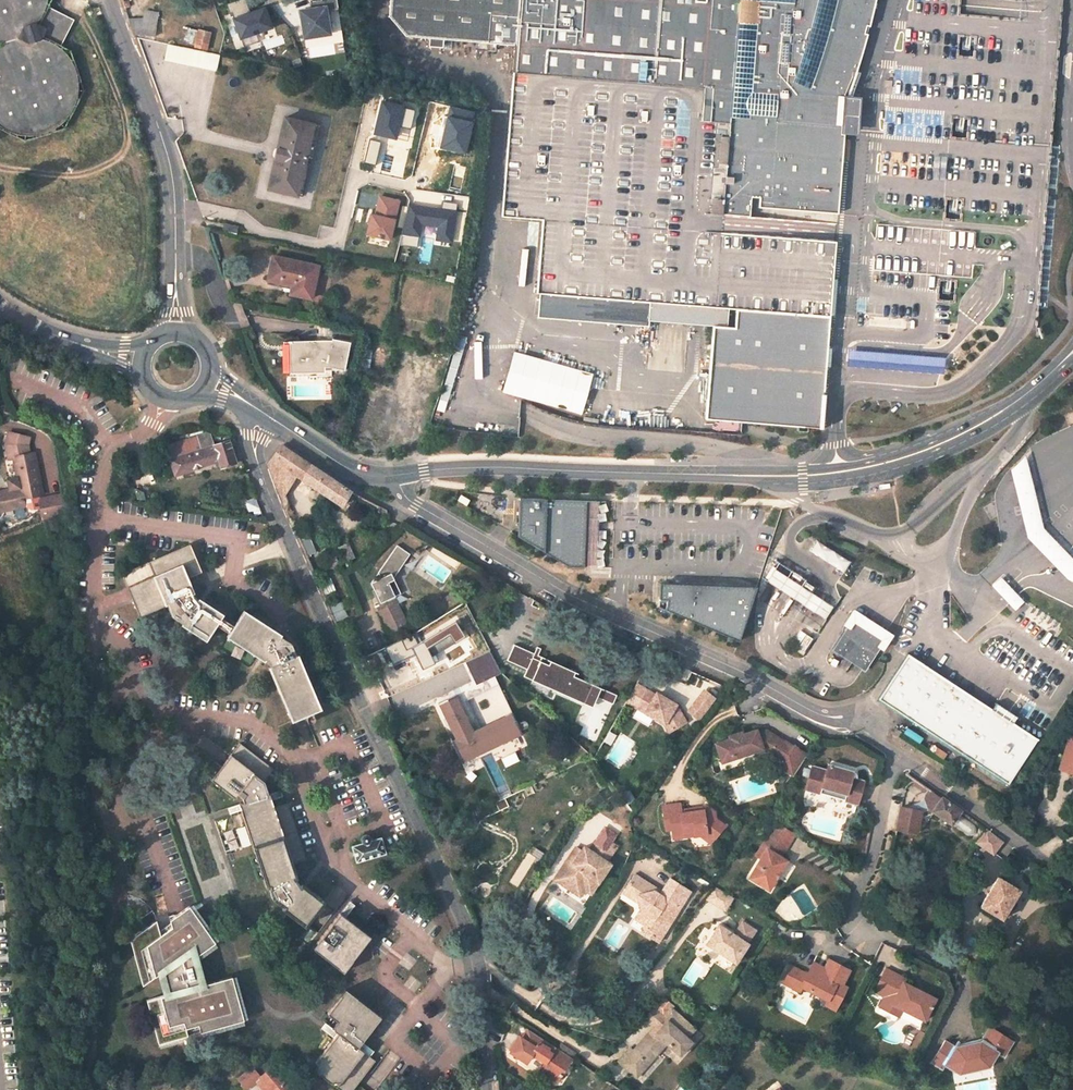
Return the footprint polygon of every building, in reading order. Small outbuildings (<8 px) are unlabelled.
[(71,20),(48,9),(40,25),(36,23),(38,21),(43,14),(47,0),(0,0),(0,41),(3,41),(4,44),(0,47),(0,127),(11,133),(19,135),(27,135),(40,134),(54,128),(68,116),(75,105),(77,100),(78,89),(78,78),(74,67),(69,58),(57,46),(42,40),(43,37),(60,45),(71,20)] [(321,25),(317,0),(296,0),(291,1),(296,30),(321,25)] [(847,97),(870,25),(876,0),(388,0),(387,16),(404,36),(515,45),(513,72),(501,215),(541,218),(535,293),(538,293),(536,317),(647,326),(647,320),(712,326),(703,417),(818,428),(829,316),(836,242),(792,238),(792,229),(793,219),(749,216),(750,197),(758,197),(758,207),(838,212),(844,139),(844,134),(856,134),(857,115),(858,98),(847,97)] [(233,31),(263,19),(257,2),(227,14),(233,31)] [(164,39),(166,27),(163,26),(164,19),(158,18),(159,13),(146,11),(143,23),(130,23),(134,34),(164,39)] [(198,31),(190,29),(191,24),(184,22),(179,42),(194,46),(198,31)] [(206,50),(210,34),(198,31),(194,46),(194,47),(206,50)] [(206,50),(220,53),(224,37),(210,34),(206,50)] [(164,60),(216,71),(219,54),(168,44),(164,60)] [(368,126),(400,133),(407,105),(374,98),(368,126)] [(434,141),(455,145),(462,113),(441,109),(434,141)] [(305,158),(313,124),(284,117),(268,188),(296,195),(304,162),(302,162),(303,157),(305,158)] [(360,233),(382,238),(392,195),(370,190),(360,233)] [(403,234),(441,242),(448,208),(410,200),(403,234)] [(237,227),(224,225),(222,230),(236,234),(237,227)] [(312,298),(318,266),(273,256),(268,279),(292,285),(290,293),(312,298)] [(345,367),(350,344),(333,340),(332,342),(293,343),(293,345),(294,365),(307,365),(307,370),(322,369),(322,364),(329,364),(345,367)] [(293,345),(290,345),(291,372),(322,373),(322,369),(307,370),(307,365),(294,365),(293,345)] [(855,351),(848,351),(846,366),(851,366),(861,367),(870,368),(879,368),(889,369),(899,369),(908,370),(918,370),(927,371),(936,372),(944,372),(945,357),(941,357),(933,356),(923,356),(913,355),(904,355),(894,354),(884,353),(874,353),(865,352),(855,351)] [(591,375),(513,353),(503,391),(580,413),(591,375)] [(670,400),(604,395),(602,419),(668,425),(670,400)] [(34,453),(28,455),(26,448),(29,437),(8,433),(6,444),(9,459),(14,458),(18,478),(19,487),(10,489),(0,491),(0,497),(3,511),(24,507),(23,498),(43,494),(34,453)] [(210,437),(167,451),(170,459),(213,445),(210,437)] [(213,445),(170,459),(175,475),(219,461),(221,467),(236,463),(235,460),(242,458),(235,441),(230,443),(229,440),(213,445)] [(295,475),(342,506),(351,491),(281,445),(270,461),(274,474),(280,465),(295,475)] [(1027,538),(1067,580),(1072,583),(1072,559),(1043,527),(1025,456),(1009,470),(1027,538)] [(280,495),(283,495),(295,475),(280,465),(274,474),(280,495)] [(18,478),(8,480),(10,489),(19,487),(18,478)] [(64,494),(39,499),(43,522),(66,513),(64,494)] [(586,501),(518,498),(517,537),(568,567),(584,567),(586,501)] [(309,538),(304,526),(294,530),(299,543),(309,538)] [(808,550),(843,572),(850,561),(815,539),(808,550)] [(223,615),(197,598),(196,599),(193,595),(194,595),(188,580),(201,574),(189,546),(121,575),(139,619),(166,608),(168,613),(170,618),(180,624),(179,625),(205,642),(216,625),(221,618),(223,615)] [(380,604),(376,606),(390,636),(409,626),(394,597),(401,594),(393,578),(410,554),(397,546),(378,573),(380,578),(371,583),(380,604)] [(769,557),(761,579),(823,618),(831,604),(800,586),(804,579),(769,557)] [(1000,579),(991,588),(1011,609),(1020,601),(1000,579)] [(756,587),(659,583),(659,601),(665,601),(665,605),(663,609),(738,641),(756,587)] [(846,626),(831,650),(852,664),(863,671),(878,646),(881,648),(892,633),(878,624),(853,608),(842,624),(846,626)] [(266,667),(289,721),(319,709),(296,654),(294,655),(289,643),(280,638),(282,635),(244,610),(233,626),(229,634),(224,640),(259,662),(262,664),(263,663),(267,667),(266,667)] [(217,626),(229,634),(233,626),(221,619),(221,618),(216,625),(217,626)] [(402,639),(373,653),(381,670),(410,656),(402,639)] [(597,697),(601,688),(574,676),(575,673),(551,662),(549,666),(533,658),(535,655),(514,646),(508,662),(527,670),(524,677),(533,681),(534,678),(585,701),(584,704),(593,707),(594,705),(597,697)] [(542,650),(538,648),(535,655),(533,658),(549,666),(551,662),(539,657),(542,650)] [(464,661),(474,683),(498,672),(488,650),(464,661)] [(990,708),(906,655),(878,700),(1008,783),(1036,738),(1012,723),(1015,718),(993,703),(990,708)] [(499,684),(495,676),(480,684),(484,691),(499,684)] [(534,678),(533,681),(584,704),(585,701),(534,678)] [(484,691),(480,684),(457,695),(474,731),(481,728),(468,700),(484,691)] [(654,691),(648,687),(637,706),(643,710),(654,691)] [(601,688),(597,697),(613,704),(615,701),(609,699),(612,693),(601,688)] [(714,697),(706,690),(694,705),(703,712),(714,697)] [(672,701),(654,691),(643,710),(662,720),(664,729),(681,721),(672,701)] [(617,695),(612,693),(609,699),(615,701),(617,695)] [(457,695),(440,703),(457,740),(452,742),(460,761),(521,730),(512,713),(474,731),(457,695)] [(792,775),(805,755),(785,742),(784,743),(765,731),(756,734),(755,729),(741,734),(740,731),(726,736),(727,738),(713,743),(720,762),(723,761),(763,749),(768,752),(781,761),(778,766),(792,775)] [(1058,773),(1072,777),(1072,742),(1067,740),(1058,773)] [(274,769),(240,743),(211,781),(234,800),(236,797),(242,797),(243,800),(239,805),(266,890),(269,889),(273,901),(282,908),(281,909),(305,927),(324,901),(304,886),(301,883),(299,885),(295,880),(297,878),(292,864),(306,859),(287,803),(273,807),(271,801),(269,794),(265,781),(274,769)] [(781,761),(768,752),(764,758),(778,766),(781,761)] [(813,769),(806,793),(821,797),(821,796),(823,791),(847,798),(846,803),(845,804),(859,808),(865,784),(852,780),(853,774),(829,767),(827,773),(813,769)] [(895,834),(916,838),(920,816),(929,810),(950,824),(956,814),(958,811),(928,788),(925,793),(923,799),(925,801),(908,812),(908,814),(900,812),(895,834)] [(281,793),(280,790),(269,794),(271,801),(283,797),(281,793)] [(823,791),(821,796),(846,803),(847,798),(823,791)] [(680,809),(679,803),(662,806),(666,830),(672,829),(672,834),(694,831),(695,834),(703,836),(705,833),(714,839),(724,824),(716,818),(715,810),(705,804),(701,809),(691,811),(691,808),(680,809)] [(950,824),(967,835),(968,836),(971,835),(973,833),(974,830),(973,827),(956,814),(950,824)] [(795,834),(776,822),(768,836),(786,847),(795,834)] [(598,834),(610,842),(615,835),(603,827),(598,834)] [(976,843),(993,855),(1001,842),(994,836),(985,830),(976,843)] [(714,839),(705,833),(703,836),(711,843),(714,839)] [(557,871),(583,888),(590,877),(597,882),(609,863),(605,861),(615,846),(610,842),(598,834),(588,849),(585,854),(580,850),(574,846),(557,871)] [(362,843),(352,846),(357,862),(368,858),(386,853),(381,838),(370,841),(370,839),(369,837),(368,836),(366,835),(364,835),(362,836),(361,837),(360,839),(361,841),(362,843)] [(786,847),(768,836),(756,855),(761,858),(767,848),(781,857),(786,847)] [(585,854),(588,849),(583,845),(580,850),(585,854)] [(767,848),(761,858),(749,877),(769,890),(787,860),(781,857),(767,848)] [(553,878),(578,895),(583,888),(557,871),(553,878)] [(979,907),(1001,919),(1018,890),(1004,882),(1006,879),(1001,876),(1000,879),(997,877),(979,907)] [(589,893),(597,882),(590,877),(583,888),(589,893)] [(657,944),(688,893),(668,879),(658,896),(653,893),(651,887),(640,880),(637,883),(629,879),(622,891),(636,899),(637,905),(638,910),(643,910),(646,920),(641,926),(641,928),(643,929),(646,931),(643,935),(657,944)] [(730,898),(713,887),(702,900),(722,912),(730,898)] [(620,894),(637,905),(636,899),(622,891),(620,894)] [(345,917),(355,905),(352,902),(350,901),(330,925),(335,930),(345,917)] [(137,924),(123,928),(140,985),(158,971),(164,994),(144,999),(157,1043),(242,1018),(229,974),(200,983),(192,956),(212,941),(188,909),(165,916),(168,925),(171,935),(158,939),(157,934),(149,909),(143,913),(136,918),(137,924)] [(330,925),(312,948),(342,972),(370,937),(345,917),(335,930),(330,925)] [(703,946),(734,964),(746,945),(745,944),(753,931),(739,923),(731,935),(715,926),(703,946)] [(168,925),(157,934),(158,939),(171,935),(168,925)] [(317,934),(308,927),(300,938),(309,945),(317,934)] [(842,984),(850,968),(829,958),(823,971),(811,965),(807,974),(789,966),(782,982),(801,991),(803,987),(829,999),(831,995),(841,999),(847,986),(842,984)] [(903,979),(883,969),(871,993),(881,997),(876,1008),(886,1012),(890,1005),(899,1010),(921,1021),(932,998),(901,983),(903,979)] [(344,989),(325,1014),(336,1022),(333,1027),(333,1030),(336,1033),(332,1039),(310,1068),(337,1089),(354,1089),(375,1062),(369,1058),(357,1049),(362,1042),(380,1016),(344,989)] [(837,1009),(841,999),(831,995),(829,999),(827,1004),(837,1009)] [(653,1025),(646,1034),(648,1035),(638,1047),(635,1045),(629,1052),(626,1049),(615,1061),(627,1072),(642,1055),(649,1060),(664,1043),(677,1054),(688,1041),(684,1037),(691,1028),(658,1000),(649,1009),(660,1017),(663,1020),(656,1028),(653,1025)] [(899,1010),(890,1005),(886,1012),(896,1017),(899,1010)] [(642,1016),(653,1025),(656,1028),(663,1020),(660,1017),(649,1009),(642,1016)] [(333,1030),(325,1023),(320,1029),(332,1039),(336,1033),(333,1030)] [(1011,1040),(987,1026),(976,1045),(957,1050),(943,1041),(930,1062),(941,1069),(943,1065),(958,1073),(966,1060),(973,1058),(987,1067),(996,1052),(1002,1056),(1011,1040)] [(531,1056),(544,1065),(540,1072),(556,1083),(571,1060),(527,1031),(521,1040),(520,1039),(510,1054),(526,1064),(531,1056)] [(369,1058),(373,1051),(369,1048),(362,1042),(357,1049),(369,1058)] [(627,1072),(633,1078),(649,1060),(642,1055),(627,1072)] [(255,1081),(263,1089),(291,1089),(271,1067),(255,1081)]
